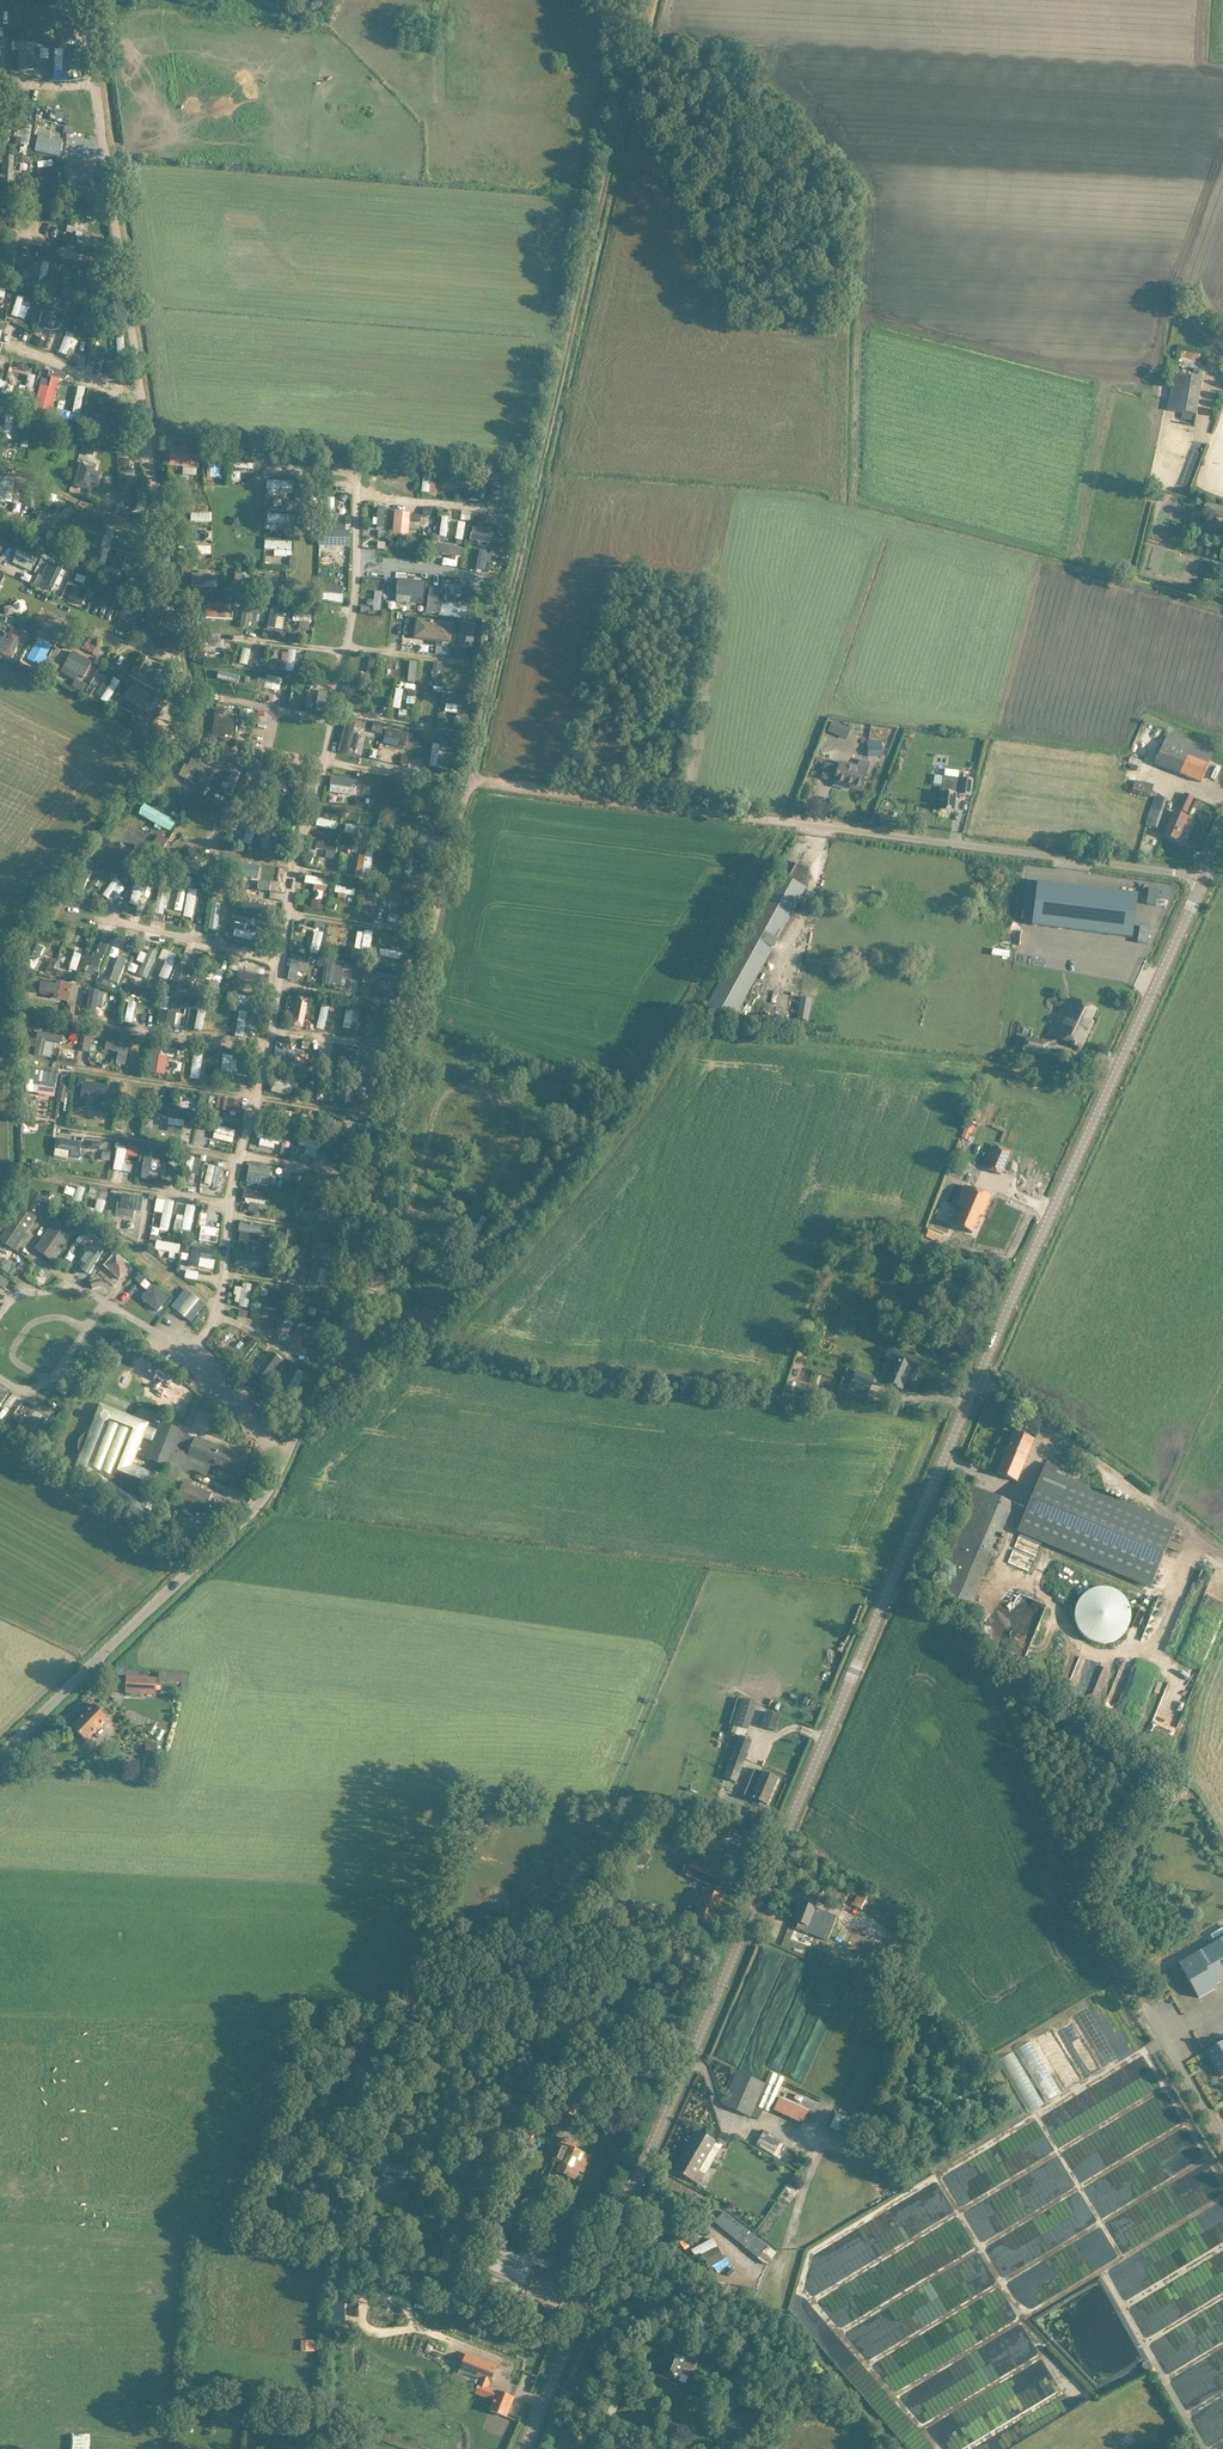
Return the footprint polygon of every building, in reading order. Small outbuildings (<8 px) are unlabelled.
[(44,90),(39,109),(71,118),(69,131),(97,137),(91,95),(44,90)] [(0,178),(0,183),(3,183),(3,191),(13,191),(13,184),(15,184),(15,178),(13,178),(13,167),(15,167),(15,157),(3,157),(3,178),(0,178)] [(54,169),(39,170),(39,180),(45,180),(47,194),(54,193),(54,192),(61,191),(58,172),(54,173),(54,169)] [(34,270),(30,288),(45,291),(51,262),(43,261),(41,272),(34,270)] [(45,307),(37,330),(43,332),(44,329),(52,332),(60,330),(61,326),(62,326),(66,314),(45,307)] [(1168,410),(1197,415),(1204,380),(1175,374),(1168,410)] [(126,432),(127,411),(120,411),(120,412),(113,411),(112,426),(119,426),(119,431),(126,432)] [(196,466),(199,446),(171,444),(170,453),(187,454),(186,465),(196,466)] [(75,484),(74,486),(89,491),(90,489),(96,466),(82,462),(75,484)] [(144,486),(128,489),(132,514),(148,511),(144,486)] [(1222,518),(1222,507),(1207,503),(1207,505),(1204,513),(1222,518)] [(422,606),(424,584),(399,581),(396,603),(422,606)] [(80,584),(75,600),(96,607),(100,591),(80,584)] [(388,611),(389,590),(374,590),(373,610),(388,611)] [(434,594),(432,612),(444,613),(446,596),(434,594)] [(215,607),(214,596),(205,597),(207,608),(215,607)] [(32,600),(20,603),(22,614),(34,611),(32,600)] [(253,605),(244,604),(241,625),(250,627),(250,626),(256,627),(259,607),(253,606),(253,605)] [(299,613),(299,622),(318,622),(318,612),(299,613)] [(443,634),(444,618),(436,617),(435,634),(443,634)] [(460,630),(459,637),(475,640),(476,633),(475,633),(476,625),(465,624),(464,631),(460,630)] [(8,638),(1,635),(0,638),(0,652),(13,658),(19,643),(28,647),(33,635),(13,626),(8,638)] [(491,649),(492,636),(483,635),(481,648),(491,649)] [(231,648),(231,639),(219,639),(219,648),(231,648)] [(241,661),(241,649),(231,650),(232,661),(241,661)] [(282,654),(280,666),(286,667),(286,671),(294,672),(297,650),(289,650),(288,654),(282,654)] [(42,658),(30,651),(23,663),(40,672),(45,666),(40,663),(42,658)] [(373,652),(373,674),(383,674),(382,652),(373,652)] [(318,677),(335,678),(336,662),(319,662),(318,677)] [(448,663),(439,662),(438,681),(447,682),(448,663)] [(169,683),(169,664),(156,664),(156,684),(169,683)] [(223,666),(223,678),(240,678),(240,666),(223,666)] [(278,674),(275,685),(285,687),(288,676),(278,674)] [(106,678),(97,692),(103,696),(101,699),(107,702),(120,680),(114,676),(111,681),(106,678)] [(396,711),(410,712),(410,689),(396,689),(396,711)] [(281,690),(278,697),(287,700),(289,692),(281,690)] [(423,710),(424,693),(411,692),(410,709),(423,710)] [(448,695),(447,705),(458,706),(457,717),(469,719),(471,699),(448,695)] [(314,708),(329,710),(331,698),(315,696),(314,708)] [(156,711),(162,714),(167,707),(161,703),(156,711)] [(247,708),(248,719),(260,718),(259,707),(247,708)] [(232,736),(234,718),(224,717),(225,710),(216,709),(213,734),(232,736)] [(855,739),(859,728),(841,721),(837,732),(855,739)] [(358,751),(361,739),(353,737),(356,727),(347,725),(340,755),(348,757),(350,749),(358,751)] [(387,728),(386,745),(416,746),(417,729),(387,728)] [(1203,747),(1169,734),(1155,765),(1201,783),(1214,751),(1203,747)] [(871,739),(871,742),(868,742),(868,756),(882,756),(882,742),(881,742),(881,738),(871,739)] [(436,767),(445,767),(446,743),(437,742),(436,767)] [(378,747),(375,756),(381,758),(384,748),(378,747)] [(850,789),(862,792),(868,770),(867,770),(869,763),(860,761),(858,768),(840,763),(834,785),(835,785),(836,782),(851,786),(850,789)] [(952,777),(967,778),(967,769),(952,768),(952,777)] [(204,770),(198,780),(211,788),(217,778),(204,770)] [(238,771),(237,780),(246,781),(246,771),(238,771)] [(362,797),(363,776),(338,775),(337,796),(362,797)] [(935,776),(934,784),(943,786),(941,800),(940,812),(954,813),(955,801),(958,778),(944,777),(935,776)] [(369,794),(383,797),(387,782),(373,778),(369,794)] [(961,778),(961,784),(959,795),(971,797),(973,780),(961,778)] [(1126,778),(1123,791),(1150,798),(1153,786),(1126,778)] [(1184,794),(1180,803),(1177,809),(1187,813),(1194,798),(1184,794)] [(1154,797),(1143,837),(1140,848),(1144,850),(1150,827),(1158,829),(1166,800),(1154,797)] [(1138,800),(1138,812),(1147,812),(1147,800),(1138,800)] [(177,835),(185,825),(155,801),(147,811),(177,835)] [(1174,812),(1163,836),(1182,844),(1192,820),(1174,812)] [(350,833),(374,837),(375,827),(352,823),(350,833)] [(323,852),(344,851),(343,838),(322,840),(323,852)] [(365,847),(364,874),(380,875),(381,847),(365,847)] [(140,855),(150,856),(151,851),(123,849),(122,862),(140,863),(140,855)] [(406,852),(401,879),(409,880),(415,854),(406,852)] [(780,875),(774,885),(705,1010),(731,1025),(806,887),(807,881),(809,870),(797,863),(788,879),(780,875)] [(207,865),(191,865),(191,874),(207,874),(207,865)] [(265,874),(265,886),(290,885),(290,874),(265,874)] [(312,875),(311,885),(335,886),(335,876),(312,875)] [(109,896),(116,900),(128,881),(121,877),(109,896)] [(140,879),(135,900),(144,903),(150,882),(140,879)] [(352,903),(362,903),(363,882),(343,881),(342,894),(353,894),(352,903)] [(1033,926),(1057,929),(1132,939),(1137,896),(1062,886),(1038,884),(1033,926)] [(319,908),(332,909),(333,891),(320,890),(319,908)] [(170,915),(174,902),(165,899),(161,912),(170,915)] [(192,899),(191,919),(201,919),(202,900),(192,899)] [(220,919),(227,919),(227,914),(237,913),(237,901),(219,902),(220,919)] [(242,919),(238,937),(260,943),(265,926),(242,919)] [(316,953),(327,955),(331,931),(320,929),(316,953)] [(363,931),(362,949),(373,950),(375,931),(363,931)] [(105,938),(102,956),(93,954),(88,976),(96,978),(98,967),(111,969),(117,940),(105,938)] [(385,956),(408,960),(409,951),(387,947),(385,956)] [(76,969),(84,972),(92,952),(83,949),(76,969)] [(157,949),(152,961),(152,962),(146,975),(156,979),(162,966),(168,954),(157,949)] [(165,978),(176,982),(184,959),(173,955),(165,978)] [(117,982),(130,984),(135,959),(123,956),(118,981),(109,979),(106,991),(114,993),(117,982)] [(1068,966),(1070,959),(1060,956),(1058,963),(1068,966)] [(326,982),(328,968),(297,962),(294,976),(326,982)] [(186,980),(200,989),(209,973),(195,965),(186,980)] [(214,989),(228,992),(233,970),(218,967),(214,989)] [(334,969),(334,985),(348,984),(348,968),(334,969)] [(390,992),(400,992),(400,982),(404,982),(404,970),(390,971),(390,992)] [(260,982),(260,973),(246,973),(246,983),(260,982)] [(162,988),(165,980),(157,978),(155,985),(162,988)] [(69,1002),(71,985),(53,982),(53,984),(41,982),(39,994),(51,996),(51,999),(69,1002)] [(132,991),(145,998),(150,989),(137,982),(132,991)] [(97,992),(98,983),(80,983),(80,992),(97,992)] [(300,1027),(311,1029),(317,998),(306,996),(300,1027)] [(174,1011),(178,1000),(170,997),(166,1008),(174,1011)] [(816,1020),(820,1000),(809,998),(805,1018),(816,1020)] [(1044,1054),(1045,1047),(1051,1047),(1057,1045),(1061,1041),(1075,1047),(1075,1046),(1080,1048),(1087,1032),(1085,1031),(1094,1011),(1072,1001),(1064,1018),(1061,1017),(1052,1037),(1054,1038),(1051,1040),(1047,1041),(1046,1045),(1026,1040),(1023,1050),(1044,1054)] [(333,1031),(337,1006),(328,1004),(324,1030),(333,1031)] [(200,1007),(200,1019),(211,1019),(211,1007),(200,1007)] [(382,1032),(383,1011),(375,1011),(374,1031),(382,1032)] [(191,1024),(190,1012),(179,1014),(181,1025),(191,1024)] [(51,1058),(54,1044),(59,1045),(61,1038),(38,1033),(37,1041),(31,1040),(29,1046),(36,1048),(35,1055),(51,1058)] [(122,1044),(121,1054),(124,1054),(124,1070),(135,1070),(136,1045),(122,1044)] [(171,1077),(177,1050),(161,1046),(155,1073),(171,1077)] [(300,1072),(301,1063),(295,1062),(296,1056),(286,1054),(285,1060),(275,1058),(274,1068),(300,1072)] [(229,1056),(229,1074),(246,1074),(246,1056),(229,1056)] [(207,1082),(211,1059),(201,1058),(198,1080),(207,1082)] [(152,1073),(153,1060),(145,1060),(144,1073),(152,1073)] [(30,1071),(26,1092),(38,1094),(39,1087),(56,1089),(58,1075),(30,1071)] [(79,1078),(76,1092),(81,1093),(80,1099),(82,1099),(80,1108),(92,1110),(93,1101),(106,1103),(109,1086),(85,1083),(86,1079),(79,1078)] [(225,1098),(224,1110),(230,1111),(232,1099),(225,1098)] [(251,1113),(252,1101),(232,1099),(231,1111),(251,1113)] [(288,1114),(288,1123),(300,1124),(300,1114),(288,1114)] [(271,1126),(284,1127),(284,1117),(272,1116),(271,1126)] [(381,1142),(382,1119),(373,1118),(373,1142),(381,1142)] [(176,1128),(192,1129),(193,1120),(177,1119),(176,1128)] [(967,1125),(964,1131),(969,1133),(971,1133),(973,1127),(967,1125)] [(243,1144),(244,1130),(231,1130),(231,1143),(243,1144)] [(268,1136),(268,1151),(288,1152),(288,1137),(268,1136)] [(63,1140),(62,1158),(89,1159),(90,1141),(63,1140)] [(106,1154),(107,1144),(99,1143),(98,1153),(106,1154)] [(143,1153),(137,1152),(138,1145),(125,1143),(121,1170),(133,1172),(135,1157),(142,1158),(143,1153)] [(987,1170),(989,1170),(1000,1175),(1010,1152),(997,1147),(987,1170)] [(164,1158),(154,1156),(148,1182),(158,1185),(164,1158)] [(198,1175),(201,1159),(188,1157),(185,1173),(198,1175)] [(223,1166),(205,1164),(204,1174),(212,1174),(211,1184),(222,1185),(223,1166)] [(222,1181),(229,1182),(232,1168),(225,1167),(222,1181)] [(255,1185),(280,1186),(281,1168),(256,1167),(255,1185)] [(81,1197),(78,1196),(75,1204),(87,1209),(95,1188),(85,1184),(81,1197)] [(957,1205),(957,1206),(962,1208),(954,1226),(972,1234),(980,1216),(982,1217),(991,1197),(965,1186),(959,1201),(957,1205)] [(253,1189),(252,1205),(276,1206),(277,1190),(253,1189)] [(32,1226),(42,1211),(46,1214),(52,1205),(31,1191),(9,1224),(11,1225),(0,1240),(0,1241),(18,1253),(29,1236),(26,1235),(32,1226)] [(127,1194),(125,1216),(133,1217),(132,1228),(144,1229),(144,1225),(159,1227),(160,1216),(153,1215),(155,1197),(127,1194)] [(267,1214),(269,1208),(259,1205),(257,1210),(267,1214)] [(53,1262),(73,1233),(56,1221),(36,1250),(53,1262)] [(280,1241),(280,1227),(248,1226),(247,1239),(280,1241)] [(207,1229),(206,1238),(228,1240),(229,1230),(207,1229)] [(282,1229),(281,1239),(283,1239),(281,1252),(289,1253),(293,1231),(282,1229)] [(328,1234),(327,1255),(339,1256),(340,1235),(328,1234)] [(86,1236),(78,1248),(84,1252),(92,1240),(86,1236)] [(164,1241),(162,1253),(188,1256),(190,1244),(164,1241)] [(192,1247),(189,1267),(199,1268),(200,1259),(216,1261),(217,1251),(192,1247)] [(77,1251),(67,1265),(75,1270),(84,1256),(77,1251)] [(104,1267),(121,1281),(133,1267),(116,1252),(104,1267)] [(238,1253),(236,1266),(264,1270),(265,1257),(238,1253)] [(0,1264),(0,1265),(17,1275),(23,1266),(5,1255),(0,1264)] [(5,1289),(9,1282),(0,1276),(0,1285),(5,1289)] [(879,1291),(895,1294),(897,1285),(881,1282),(879,1291)] [(243,1286),(242,1304),(258,1305),(259,1285),(250,1284),(250,1286),(243,1286)] [(168,1309),(173,1303),(156,1286),(150,1292),(168,1309)] [(271,1308),(296,1310),(297,1289),(280,1288),(279,1300),(272,1299),(271,1308)] [(180,1307),(195,1318),(208,1300),(193,1289),(180,1307)] [(958,1293),(955,1302),(961,1304),(964,1295),(958,1293)] [(295,1342),(302,1319),(287,1315),(280,1338),(295,1342)] [(301,1327),(300,1336),(310,1338),(308,1351),(320,1353),(324,1331),(301,1327)] [(98,1345),(87,1355),(93,1361),(104,1351),(98,1345)] [(897,1389),(897,1388),(902,1390),(908,1374),(907,1373),(909,1368),(916,1372),(917,1371),(914,1370),(918,1361),(920,1362),(921,1361),(910,1357),(894,1350),(890,1361),(893,1363),(885,1383),(897,1389)] [(296,1370),(299,1364),(292,1359),(288,1365),(296,1370)] [(283,1369),(275,1363),(274,1364),(267,1360),(259,1371),(274,1381),(283,1369)] [(82,1390),(92,1372),(80,1366),(70,1383),(82,1390)] [(304,1368),(289,1393),(302,1400),(317,1375),(304,1368)] [(858,1373),(853,1385),(870,1391),(874,1380),(858,1373)] [(8,1407),(17,1397),(4,1384),(0,1388),(0,1399),(8,1407)] [(820,1393),(819,1400),(834,1402),(834,1395),(829,1394),(821,1393),(820,1393)] [(81,1454),(74,1473),(147,1519),(159,1500),(160,1501),(161,1499),(164,1491),(159,1489),(156,1498),(150,1495),(156,1481),(159,1475),(158,1474),(158,1475),(133,1465),(144,1437),(154,1441),(147,1458),(169,1466),(164,1479),(173,1483),(176,1476),(180,1477),(182,1473),(192,1471),(207,1477),(211,1465),(215,1466),(232,1473),(243,1477),(245,1473),(249,1475),(254,1464),(257,1462),(254,1456),(250,1457),(243,1454),(241,1459),(232,1455),(233,1452),(196,1438),(195,1440),(181,1435),(183,1431),(161,1423),(157,1431),(147,1428),(149,1424),(100,1406),(96,1417),(89,1435),(87,1434),(84,1435),(82,1437),(80,1440),(79,1443),(78,1446),(78,1449),(78,1452),(79,1454),(81,1454)] [(996,1474),(1007,1478),(1018,1483),(1035,1441),(1025,1436),(1014,1432),(996,1474)] [(1017,1532),(1150,1588),(1177,1525),(1068,1479),(1071,1473),(1046,1463),(1017,1532)] [(177,1501),(192,1507),(203,1512),(210,1494),(184,1483),(177,1501)] [(974,1487),(952,1539),(992,1555),(1014,1504),(985,1492),(974,1487)] [(1130,1616),(1130,1611),(1128,1607),(1126,1602),(1123,1598),(1119,1594),(1115,1591),(1109,1589),(1104,1588),(1099,1588),(1094,1590),(1090,1591),(1086,1593),(1083,1596),(1080,1600),(1077,1605),(1076,1610),(1075,1616),(1076,1621),(1077,1626),(1080,1631),(1083,1635),(1086,1638),(1090,1640),(1094,1642),(1099,1643),(1104,1643),(1109,1642),(1115,1640),(1119,1637),(1123,1634),(1126,1629),(1128,1625),(1130,1620),(1130,1616)] [(187,1673),(159,1671),(159,1682),(186,1684),(187,1673)] [(126,1693),(156,1695),(157,1680),(127,1678),(126,1693)] [(742,1699),(736,1715),(745,1718),(750,1702),(742,1699)] [(72,1728),(81,1736),(86,1741),(108,1718),(94,1705),(72,1728)] [(760,1726),(764,1727),(775,1731),(780,1717),(765,1712),(760,1726)] [(730,1776),(743,1781),(758,1740),(745,1735),(730,1776)] [(158,1742),(149,1743),(150,1755),(159,1754),(158,1742)] [(743,1795),(756,1801),(767,1806),(778,1779),(754,1769),(743,1795)] [(705,1850),(709,1841),(686,1831),(681,1845),(691,1849),(693,1845),(705,1850)] [(640,1851),(633,1863),(639,1866),(641,1863),(645,1854),(640,1851)] [(726,1876),(715,1871),(692,1861),(686,1876),(709,1885),(707,1890),(703,1889),(691,1919),(697,1922),(696,1923),(706,1927),(707,1924),(713,1927),(725,1899),(717,1895),(719,1889),(720,1889),(726,1876)] [(863,1894),(855,1907),(890,1930),(901,1913),(899,1912),(902,1909),(891,1901),(888,1905),(869,1892),(867,1897),(863,1894)] [(795,1926),(790,1938),(825,1953),(842,1910),(806,1895),(795,1921),(801,1923),(798,1928),(795,1926)] [(559,1907),(558,1920),(567,1920),(568,1906),(563,1905),(560,1905),(559,1907)] [(850,1952),(869,1958),(876,1936),(858,1930),(850,1952)] [(1179,1963),(1199,1998),(1216,1989),(1215,1985),(1222,1981),(1222,1938),(1179,1963)] [(1104,2059),(1109,2069),(1118,2064),(1106,2042),(1100,2046),(1103,2052),(1098,2055),(1101,2060),(1104,2059)] [(1222,2077),(1222,2042),(1207,2052),(1222,2078),(1222,2077)] [(736,2072),(722,2105),(733,2110),(752,2117),(757,2106),(769,2111),(784,2078),(772,2072),(766,2085),(747,2077),(736,2072)] [(578,2130),(588,2107),(565,2096),(554,2120),(578,2130)] [(780,2097),(774,2111),(802,2124),(808,2111),(780,2097)] [(836,2113),(830,2128),(833,2129),(842,2133),(844,2134),(851,2120),(838,2114),(836,2113)] [(722,2145),(707,2136),(697,2130),(674,2170),(698,2184),(703,2175),(705,2176),(722,2145)] [(796,2153),(780,2144),(782,2141),(764,2131),(757,2145),(790,2164),(796,2153)] [(560,2144),(553,2161),(551,2166),(553,2167),(547,2180),(566,2187),(570,2178),(574,2180),(578,2171),(581,2172),(588,2155),(574,2150),(577,2143),(566,2139),(564,2145),(560,2144)] [(748,2201),(739,2212),(774,2240),(783,2229),(748,2201)] [(766,2265),(776,2253),(724,2211),(714,2223),(766,2265)] [(718,2248),(704,2256),(709,2266),(714,2264),(718,2271),(729,2265),(725,2258),(723,2258),(718,2248)] [(139,2268),(131,2268),(130,2285),(139,2285),(139,2268)] [(153,2268),(153,2285),(161,2286),(162,2269),(153,2268)] [(742,2290),(739,2298),(750,2302),(754,2303),(758,2293),(754,2292),(743,2288),(742,2290)] [(315,2342),(303,2342),(303,2352),(315,2352),(315,2342)] [(669,2348),(657,2376),(676,2384),(688,2356),(669,2348)] [(466,2354),(460,2370),(482,2379),(479,2385),(488,2389),(497,2366),(466,2354)] [(488,2389),(479,2385),(476,2393),(494,2400),(490,2411),(506,2417),(513,2399),(488,2389)] [(215,2412),(213,2423),(232,2426),(233,2415),(234,2412),(215,2408),(215,2412)]
